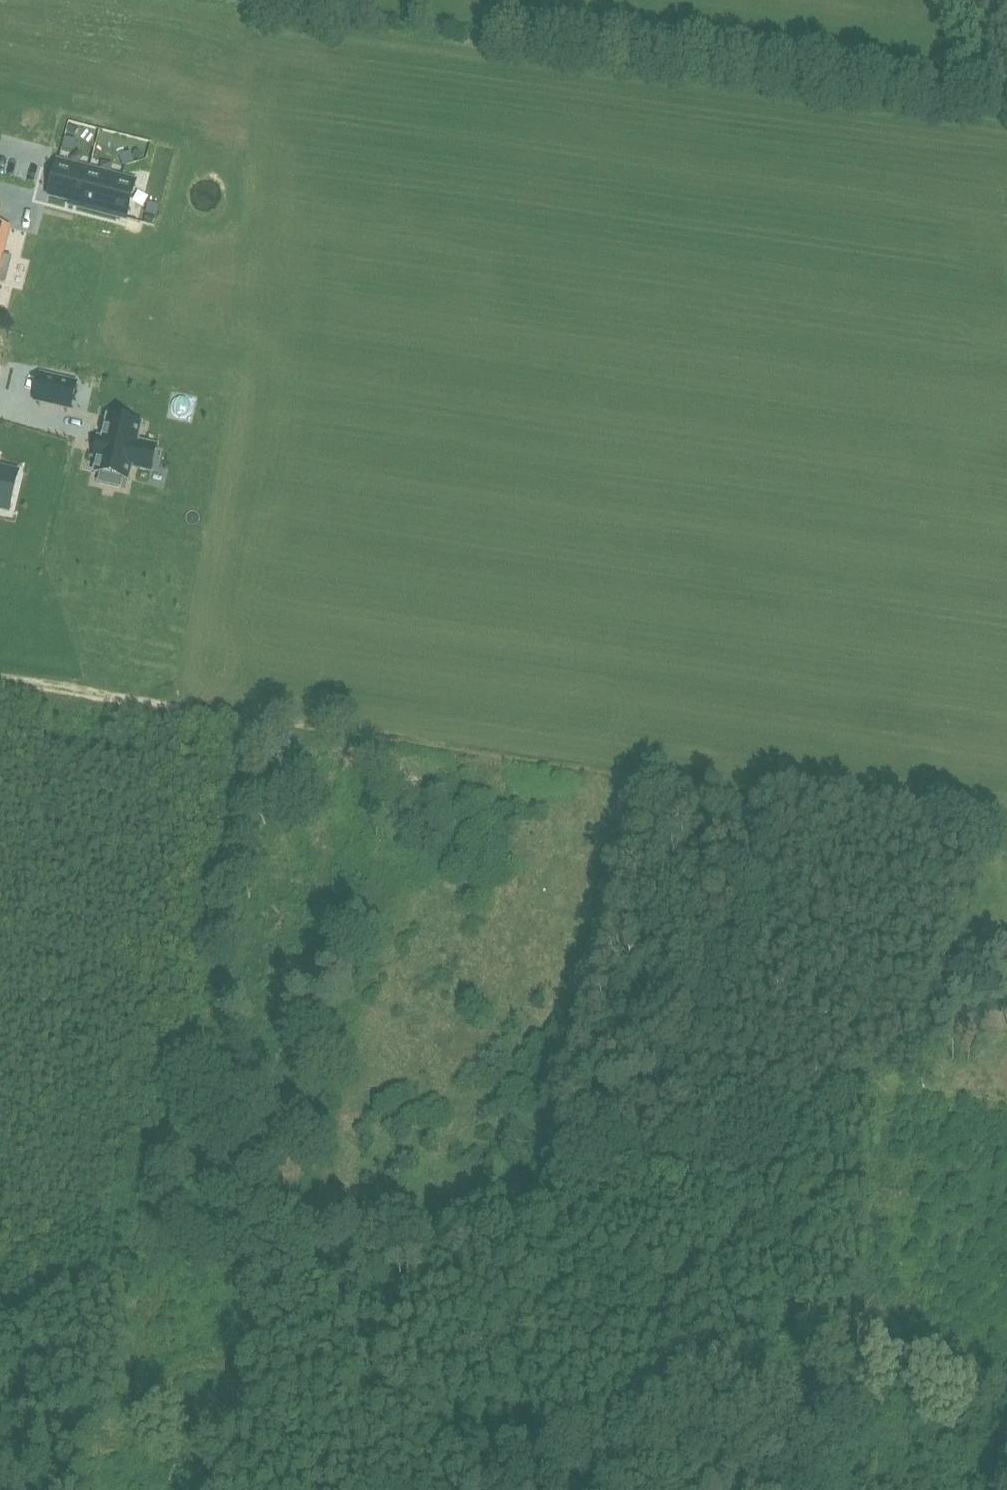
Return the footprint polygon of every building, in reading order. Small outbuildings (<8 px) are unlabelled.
[(51,189),(49,195),(69,200),(101,208),(100,212),(126,219),(135,181),(58,162),(55,172),(54,172),(53,177),(54,177),(52,184),(51,183),(50,188),(51,189)] [(10,227),(0,225),(0,283),(4,284),(11,258),(3,256),(10,227)] [(28,372),(22,398),(34,400),(71,409),(77,383),(40,375),(28,372)] [(99,462),(96,473),(101,474),(99,483),(120,488),(122,479),(127,480),(131,465),(136,466),(141,446),(136,444),(140,425),(115,419),(109,418),(107,426),(104,437),(99,462)] [(8,512),(17,473),(0,469),(0,510),(8,512)]
